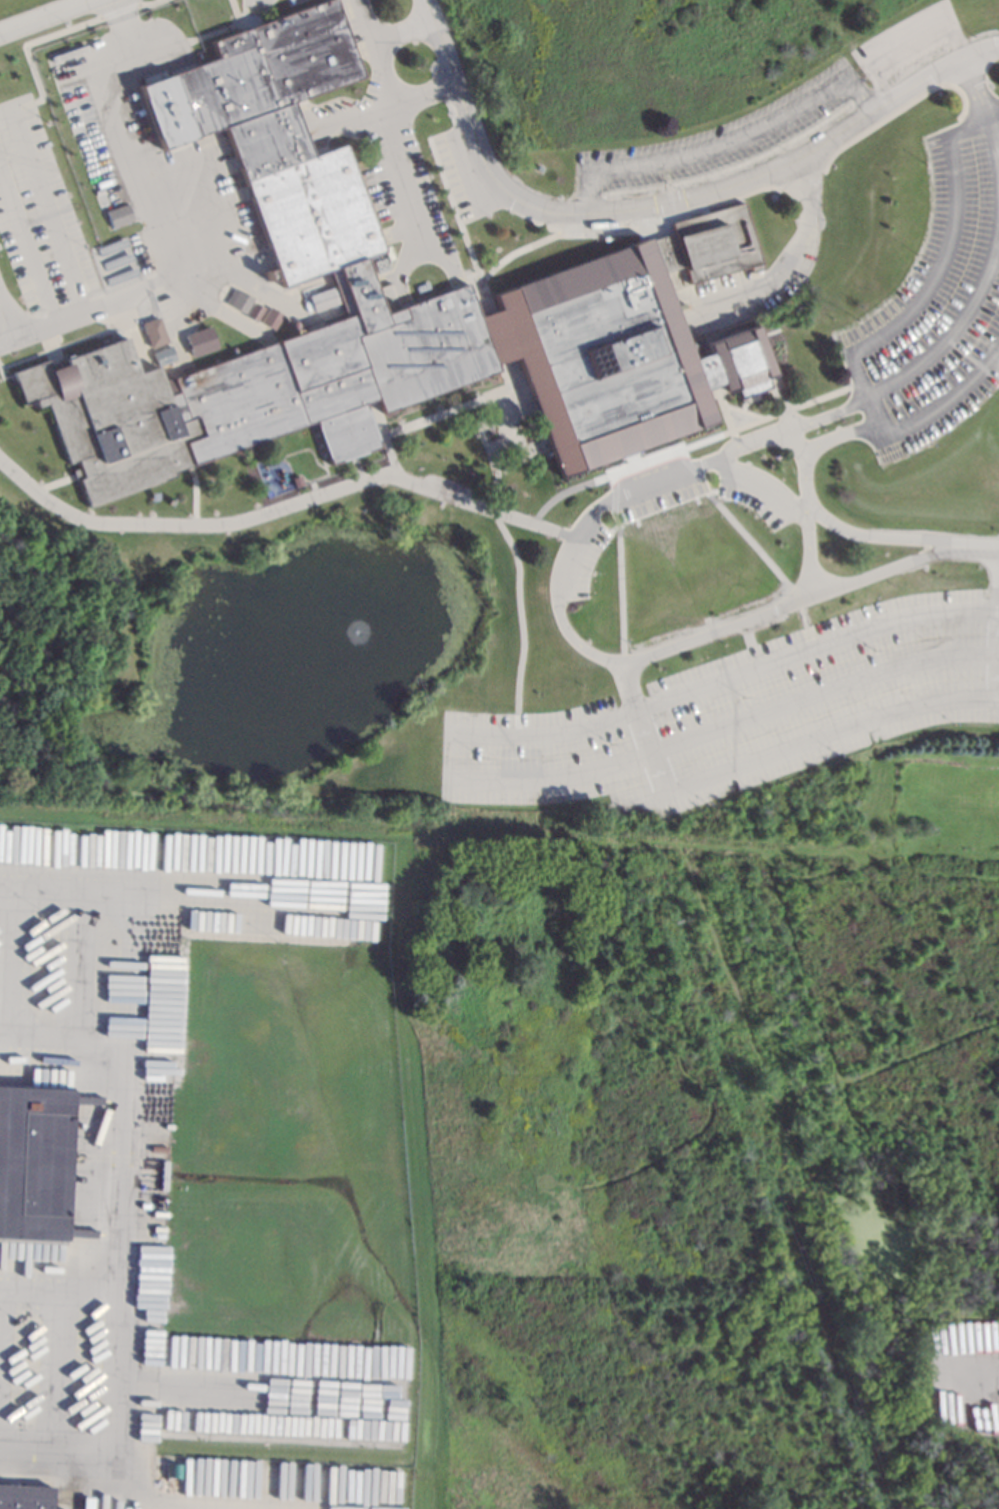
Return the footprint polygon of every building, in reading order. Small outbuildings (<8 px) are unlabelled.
[(212,41),(327,0),(336,0),(363,76),(293,101),(312,155),(345,144),(383,250),(363,257),(383,313),(468,283),(480,316),(499,309),(493,294),(675,228),(673,222),(746,201),(762,261),(691,282),(684,265),(663,273),(693,358),(710,352),(707,343),(757,325),(774,374),(765,377),(768,387),(738,398),(735,388),(725,392),(722,383),(705,390),(715,420),(559,477),(516,357),(497,364),(499,370),(381,413),(376,398),(362,403),(378,446),(328,464),(312,421),(172,471),(173,476),(85,506),(76,478),(81,476),(75,460),(67,463),(46,403),(36,406),(34,399),(21,404),(10,372),(45,360),(49,369),(66,363),(65,358),(125,337),(137,371),(156,365),(162,381),(345,316),(328,270),(281,287),(224,127),(163,149),(141,86),(218,58),(212,41)] [(133,220),(112,227),(106,210),(127,203),(133,220)] [(312,311),(336,303),(331,287),(306,295),(312,311)] [(252,298),(243,313),(228,305),(237,289),(252,298)] [(263,308),(255,321),(245,315),(253,302),(263,308)] [(281,314),(272,329),(259,321),(269,306),(281,314)] [(167,342),(158,316),(140,323),(149,348),(167,342)] [(216,349),(210,326),(184,333),(190,356),(216,349)] [(175,359),(157,365),(152,351),(170,345),(175,359)] [(302,483),(293,486),(290,477),(298,474),(302,483)] [(63,1245),(0,1242),(0,1086),(71,1090),(68,1156),(63,1245)] [(51,1486),(50,1508),(0,1508),(0,1484),(51,1486)]
